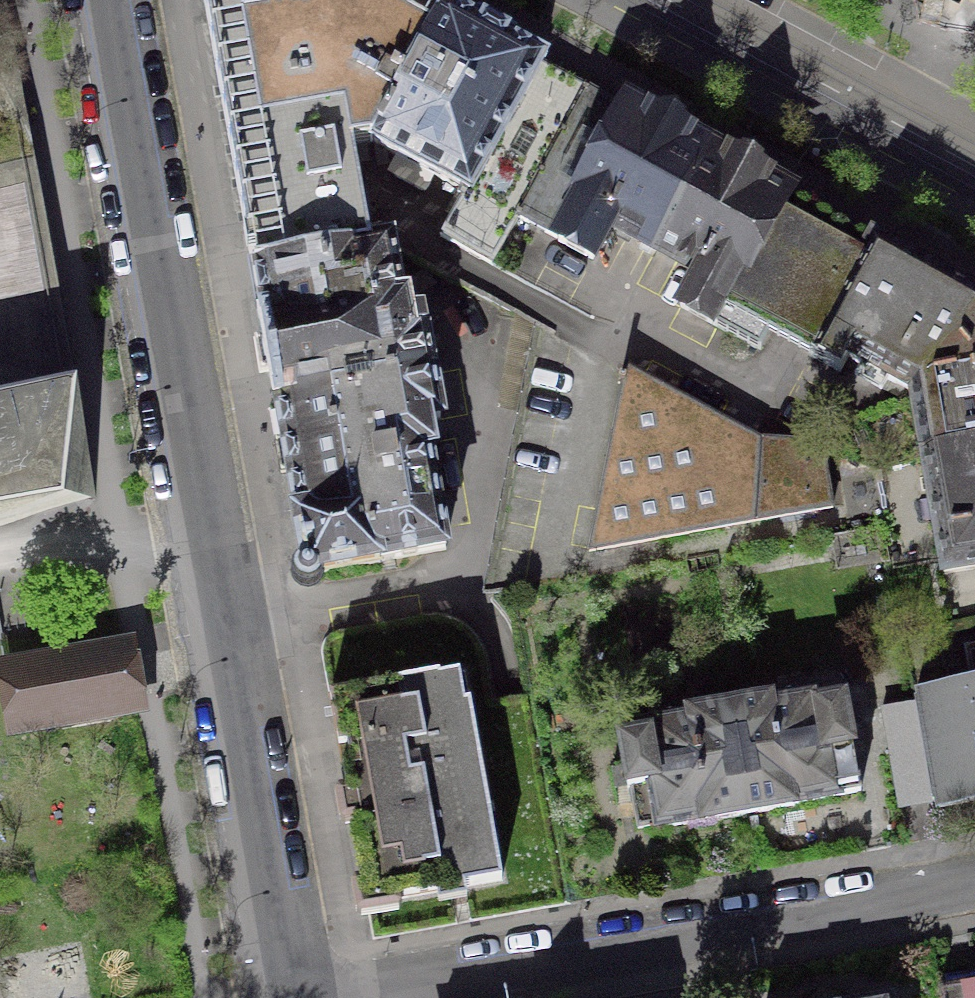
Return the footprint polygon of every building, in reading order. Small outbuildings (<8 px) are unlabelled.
[(49,511),(96,498),(77,390),(34,150),(7,0),(0,0),(0,78),(31,151),(0,156),(0,525),(49,511)] [(253,271),(391,246),(390,243),(371,246),(353,145),(373,142),(374,142),(446,9),(429,0),(205,0),(253,271)] [(516,216),(585,85),(524,52),(446,9),(374,142),(461,189),(456,197),(460,200),(440,236),(493,264),(518,217),(516,216)] [(611,226),(655,250),(708,150),(692,142),(629,107),(628,109),(585,85),(516,216),(518,217),(559,240),(559,241),(593,260),(611,226)] [(708,150),(655,250),(699,274),(680,308),(760,352),(770,334),(769,333),(829,221),(786,198),(788,194),(725,160),(708,150)] [(829,221),(769,333),(770,334),(841,373),(849,358),(910,391),(913,387),(939,381),(974,314),(974,297),(913,264),(873,242),(872,245),(829,221)] [(277,401),(432,373),(425,332),(427,331),(423,314),(409,317),(406,302),(401,303),(391,246),(253,271),(268,351),(277,401)] [(939,381),(913,387),(910,391),(913,393),(924,457),(974,448),(974,314),(939,381)] [(624,384),(591,550),(831,506),(823,463),(807,466),(787,451),(772,450),(773,443),(766,443),(760,443),(760,441),(627,369),(625,377),(620,376),(619,383),(624,384)] [(441,419),(432,373),(277,401),(277,406),(279,405),(289,462),(298,517),(297,517),(305,567),(304,567),(303,568),(301,569),(300,571),(299,572),(299,574),(299,576),(299,578),(300,579),(301,581),(302,582),(304,584),(307,584),(309,584),(311,584),(313,583),(314,581),(316,580),(316,578),(317,576),(316,574),(329,572),(329,570),(358,565),(358,567),(381,563),(380,561),(446,549),(429,453),(433,452),(428,422),(441,419)] [(924,457),(945,575),(974,570),(974,448),(924,457)] [(965,647),(971,679),(974,678),(974,645),(965,647)] [(126,647),(5,668),(16,729),(137,708),(131,677),(126,647)] [(398,683),(329,695),(340,755),(367,905),(464,888),(463,887),(502,880),(470,703),(445,708),(439,676),(398,683)] [(915,699),(924,749),(933,802),(974,794),(974,688),(915,699)] [(729,707),(749,814),(795,806),(795,803),(862,791),(852,735),(846,699),(821,704),(818,691),(729,707)] [(915,701),(884,705),(888,738),(920,734),(915,701)] [(703,822),(749,814),(729,707),(643,723),(645,735),(620,740),(626,776),(628,787),(631,787),(639,827),(656,824),(657,828),(703,820),(703,822)] [(933,802),(924,749),(891,755),(900,808),(917,805),(933,802)] [(940,989),(942,997),(974,997),(974,983),(940,989)]
